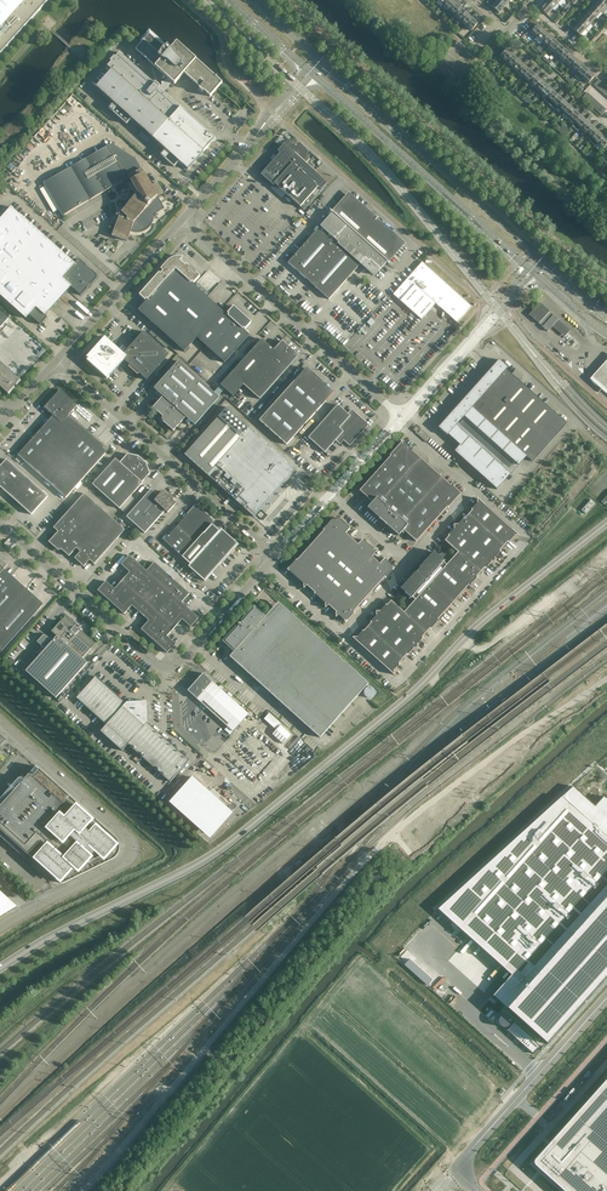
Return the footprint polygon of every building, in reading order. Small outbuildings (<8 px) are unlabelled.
[(49,0),(0,0),(0,54),(49,0)] [(442,6),(443,7),(443,6),(448,10),(448,11),(455,3),(454,2),(452,0),(447,0),(442,6)] [(448,11),(448,12),(449,11),(454,15),(453,16),(461,8),(460,7),(462,5),(458,2),(459,1),(458,0),(456,0),(454,2),(455,3),(448,11)] [(497,1),(504,7),(505,8),(506,7),(505,7),(509,2),(507,0),(497,0),(497,1)] [(553,0),(548,0),(545,3),(553,10),(558,4),(553,0)] [(599,0),(594,6),(602,13),(602,12),(606,7),(606,8),(599,0)] [(504,7),(497,1),(492,7),(497,12),(496,13),(498,14),(499,13),(500,14),(501,13),(500,12),(504,7)] [(461,8),(453,16),(454,17),(455,16),(460,20),(459,21),(466,13),(463,10),(465,8),(464,7),(466,4),(464,3),(462,5),(460,7),(461,8)] [(553,10),(545,3),(540,9),(548,16),(553,10)] [(588,12),(596,18),(597,19),(597,18),(601,13),(602,13),(594,6),(588,12)] [(588,12),(583,17),(591,25),(592,24),(591,23),(596,18),(588,12)] [(466,13),(459,21),(460,22),(460,21),(465,25),(465,26),(472,18),(466,13)] [(583,17),(578,23),(586,30),(586,31),(587,30),(586,29),(591,24),(591,25),(583,17)] [(472,18),(465,26),(465,27),(466,26),(471,31),(478,23),(472,18)] [(586,30),(578,23),(573,29),(581,36),(582,36),(581,35),(586,30)] [(544,30),(538,25),(531,32),(537,37),(544,30)] [(149,30),(142,38),(140,40),(142,42),(135,49),(167,78),(163,83),(167,86),(171,81),(174,84),(184,73),(200,88),(199,89),(203,92),(204,91),(210,97),(222,83),(177,42),(171,49),(149,30)] [(544,30),(537,37),(543,42),(549,35),(544,30)] [(549,35),(543,42),(548,48),(555,40),(549,35)] [(555,40),(548,48),(554,53),(561,45),(555,40)] [(561,45),(554,53),(560,58),(566,50),(561,45)] [(513,54),(507,49),(499,57),(500,58),(501,57),(506,62),(513,54)] [(566,50),(560,58),(565,63),(572,56),(566,50)] [(163,91),(167,86),(163,83),(160,86),(155,82),(154,84),(119,52),(115,57),(114,56),(110,60),(111,61),(107,66),(112,70),(96,87),(113,103),(109,108),(127,124),(131,119),(153,138),(181,107),(163,91)] [(513,54),(506,62),(505,63),(506,63),(507,63),(512,67),(518,59),(513,54)] [(572,56),(565,63),(571,68),(578,61),(572,56)] [(518,59),(512,67),(511,68),(512,69),(512,68),(517,72),(524,65),(518,59)] [(578,61),(571,68),(577,73),(583,66),(578,61)] [(524,65),(517,72),(517,73),(517,74),(518,73),(523,77),(530,70),(524,65)] [(583,66),(577,73),(583,78),(589,71),(583,66)] [(530,70),(523,77),(522,78),(523,79),(524,78),(529,82),(535,75),(530,70)] [(597,78),(589,71),(583,78),(588,84),(590,82),(592,83),(597,78)] [(535,75),(529,82),(528,83),(529,84),(530,83),(534,88),(541,80),(535,75)] [(541,80),(534,88),(534,89),(535,88),(540,93),(547,85),(541,80)] [(594,85),(597,88),(602,83),(599,80),(594,85)] [(547,85),(540,93),(539,93),(540,94),(541,93),(546,98),(553,90),(547,85)] [(553,90),(546,98),(545,99),(546,99),(547,99),(552,103),(558,95),(553,90)] [(558,95),(552,103),(551,104),(552,104),(557,108),(564,100),(558,95)] [(564,100),(557,108),(556,109),(557,110),(558,109),(563,113),(570,106),(564,100)] [(570,106),(563,113),(562,114),(563,115),(564,114),(569,118),(575,111),(570,106)] [(181,107),(153,138),(165,149),(161,155),(174,167),(179,162),(188,169),(215,139),(181,107)] [(575,111),(569,118),(568,119),(569,120),(570,119),(574,123),(581,116),(575,111)] [(581,116),(574,123),(574,124),(574,125),(575,124),(580,129),(587,121),(581,116)] [(587,121),(580,129),(579,129),(580,130),(581,129),(586,134),(593,126),(587,121)] [(560,128),(565,133),(569,129),(564,124),(560,128)] [(593,126),(586,134),(585,134),(586,135),(587,134),(592,139),(598,131),(593,126)] [(147,142),(150,139),(141,131),(138,135),(147,142)] [(598,131),(592,139),(589,141),(595,146),(596,145),(597,144),(604,136),(598,131)] [(597,144),(596,145),(597,145),(598,145),(603,149),(606,145),(606,139),(604,136),(597,144)] [(309,153),(306,148),(302,144),(296,142),(291,141),(286,146),(284,144),(278,151),(280,153),(261,175),(273,186),(275,184),(300,207),(303,204),(307,206),(327,183),(305,164),(310,158),(309,153)] [(127,241),(131,230),(133,231),(136,232),(138,232),(140,232),(143,231),(145,230),(146,229),(148,228),(150,226),(151,225),(153,221),(153,220),(154,218),(153,216),(152,214),(152,212),(153,210),(155,208),(152,203),(157,196),(163,193),(157,183),(151,186),(136,159),(133,157),(129,159),(125,153),(123,154),(120,150),(113,154),(108,146),(43,183),(62,216),(129,178),(138,194),(120,214),(113,236),(127,241)] [(375,276),(403,244),(349,195),(288,263),(329,300),(361,263),(375,276)] [(26,319),(30,315),(40,325),(47,317),(46,315),(71,287),(81,295),(98,276),(79,259),(75,264),(12,207),(0,220),(0,295),(26,319)] [(249,335),(243,329),(244,328),(245,329),(251,322),(234,306),(227,313),(229,314),(228,315),(192,283),(192,282),(194,283),(200,276),(186,264),(185,265),(180,261),(183,257),(177,257),(171,259),(167,262),(161,269),(163,271),(161,274),(159,273),(139,295),(145,300),(146,299),(147,300),(138,310),(184,352),(197,338),(224,363),(249,335)] [(422,262),(393,294),(421,320),(436,304),(457,323),(472,306),(422,262)] [(550,312),(540,303),(529,315),(539,324),(540,324),(543,326),(542,327),(548,332),(554,325),(556,328),(561,322),(558,320),(559,320),(553,315),(550,312)] [(9,318),(0,310),(0,328),(9,318)] [(146,380),(169,354),(144,331),(124,353),(125,353),(124,354),(105,337),(87,357),(87,360),(107,379),(125,359),(125,360),(125,361),(146,380)] [(260,399),(299,356),(282,341),(274,350),(262,339),(231,374),(260,399)] [(509,367),(500,359),(438,427),(447,436),(448,435),(453,439),(460,445),(454,451),(497,490),(526,457),(473,407),(507,370),(509,367)] [(195,425),(219,398),(178,361),(154,388),(163,396),(153,407),(163,417),(162,417),(162,418),(162,419),(162,420),(163,421),(163,422),(174,431),(186,417),(195,425)] [(590,380),(606,395),(606,394),(606,361),(590,380)] [(9,395),(21,381),(0,362),(0,387),(9,395)] [(287,445),(334,392),(306,368),(259,420),(287,445)] [(526,457),(532,462),(566,425),(566,423),(507,370),(473,407),(526,457)] [(70,415),(78,406),(60,390),(44,407),(53,415),(18,455),(66,498),(109,450),(70,415)] [(350,445),(368,425),(352,410),(348,414),(338,405),(308,438),(325,452),(336,440),(343,440),(350,445)] [(227,407),(185,455),(254,516),(283,484),(284,484),(287,482),(288,481),(290,479),(291,478),(293,474),(293,473),(296,469),(227,407)] [(391,456),(360,491),(373,502),(368,508),(398,536),(403,530),(416,542),(448,507),(448,508),(461,493),(454,487),(453,482),(450,485),(412,451),(415,447),(410,448),(403,441),(390,455),(391,456)] [(142,482),(150,474),(146,463),(139,456),(128,454),(120,462),(116,458),(92,484),(120,509),(143,483),(142,482)] [(31,515),(48,496),(7,459),(0,467),(0,486),(31,515)] [(127,517),(134,524),(145,533),(165,510),(168,513),(174,506),(173,501),(165,494),(160,494),(159,496),(151,489),(127,517)] [(94,564),(125,530),(84,493),(54,528),(58,532),(49,542),(58,550),(60,548),(69,556),(76,548),(80,552),(75,558),(84,566),(90,560),(94,564)] [(445,552),(422,561),(415,564),(420,568),(416,573),(411,569),(402,600),(409,606),(404,612),(391,601),(387,605),(386,604),(380,611),(376,611),(376,615),(370,622),(371,623),(364,631),(363,630),(357,637),(352,637),(394,675),(394,670),(400,663),(399,663),(406,655),(407,655),(413,648),(413,649),(417,648),(417,644),(423,637),(422,637),(430,629),(437,622),(441,622),(438,619),(469,585),(472,588),(472,584),(471,584),(478,577),(477,576),(484,568),(485,569),(491,562),(495,562),(495,558),(501,551),(500,550),(507,542),(508,543),(514,536),(519,536),(477,498),(477,503),(471,510),(472,510),(465,518),(464,518),(458,525),(454,525),(454,529),(448,536),(449,536),(445,541),(458,552),(453,558),(445,552)] [(586,514),(595,503),(591,500),(582,510),(586,514)] [(212,523),(214,521),(202,510),(200,510),(199,508),(197,506),(195,506),(193,508),(193,511),(191,511),(164,540),(183,557),(212,523)] [(296,560),(287,570),(304,584),(304,589),(307,585),(315,593),(314,594),(325,604),(326,608),(329,605),(337,612),(336,613),(336,617),(338,615),(346,622),(355,612),(354,611),(385,577),(385,578),(394,568),(387,561),(389,559),(384,559),(380,564),(372,557),(378,549),(374,549),(363,539),(358,545),(346,533),(350,528),(340,519),(338,520),(338,518),(334,518),(335,520),(332,520),(323,530),(324,530),(297,560),(296,560)] [(212,523),(183,557),(191,564),(188,566),(205,581),(238,544),(222,529),(220,531),(212,523)] [(121,564),(128,570),(130,572),(115,589),(106,581),(98,590),(124,614),(132,605),(149,621),(141,629),(168,653),(176,644),(167,636),(182,619),(191,627),(199,618),(182,602),(189,594),(154,562),(147,571),(129,555),(121,564)] [(2,651),(44,604),(4,569),(8,565),(0,558),(0,649),(2,651)] [(225,641),(230,646),(235,650),(230,656),(320,737),(369,683),(292,614),(284,623),(270,611),(265,617),(255,608),(241,623),(238,623),(239,626),(225,641)] [(51,631),(57,636),(53,641),(47,637),(43,635),(37,642),(45,649),(26,671),(56,698),(87,663),(82,659),(96,644),(80,630),(82,628),(77,623),(75,625),(65,616),(51,631)] [(203,673),(188,691),(228,726),(225,730),(230,734),(249,714),(203,673)] [(170,782),(189,760),(147,722),(148,722),(147,704),(144,701),(139,701),(137,699),(134,702),(127,702),(126,703),(96,676),(76,698),(106,725),(100,731),(122,751),(128,744),(170,782)] [(281,723),(269,713),(264,719),(276,730),(280,726),(279,725),(281,723)] [(280,725),(280,726),(276,730),(273,734),(284,744),(291,735),(280,725)] [(36,766),(21,783),(0,807),(0,829),(22,849),(24,857),(34,866),(37,863),(59,882),(61,883),(63,883),(65,882),(116,856),(119,851),(119,847),(119,843),(118,840),(116,838),(36,766)] [(193,777),(172,800),(207,831),(228,808),(193,777)] [(438,909),(469,937),(504,969),(511,975),(493,995),(547,1044),(585,1002),(587,1000),(606,977),(606,799),(604,796),(595,806),(573,786),(562,797),(438,909)] [(504,1015),(502,1016),(501,1017),(499,1018),(499,1020),(499,1022),(500,1024),(501,1026),(503,1027),(505,1027),(507,1027),(509,1026),(510,1024),(511,1022),(511,1020),(511,1019),(510,1017),(508,1016),(506,1015),(504,1015)] [(514,1022),(507,1030),(534,1054),(541,1046),(514,1022)] [(535,1162),(535,1163),(535,1164),(536,1165),(539,1168),(553,1181),(565,1190),(606,1190),(606,1080),(547,1146),(538,1157),(536,1159),(535,1161),(535,1162)]
